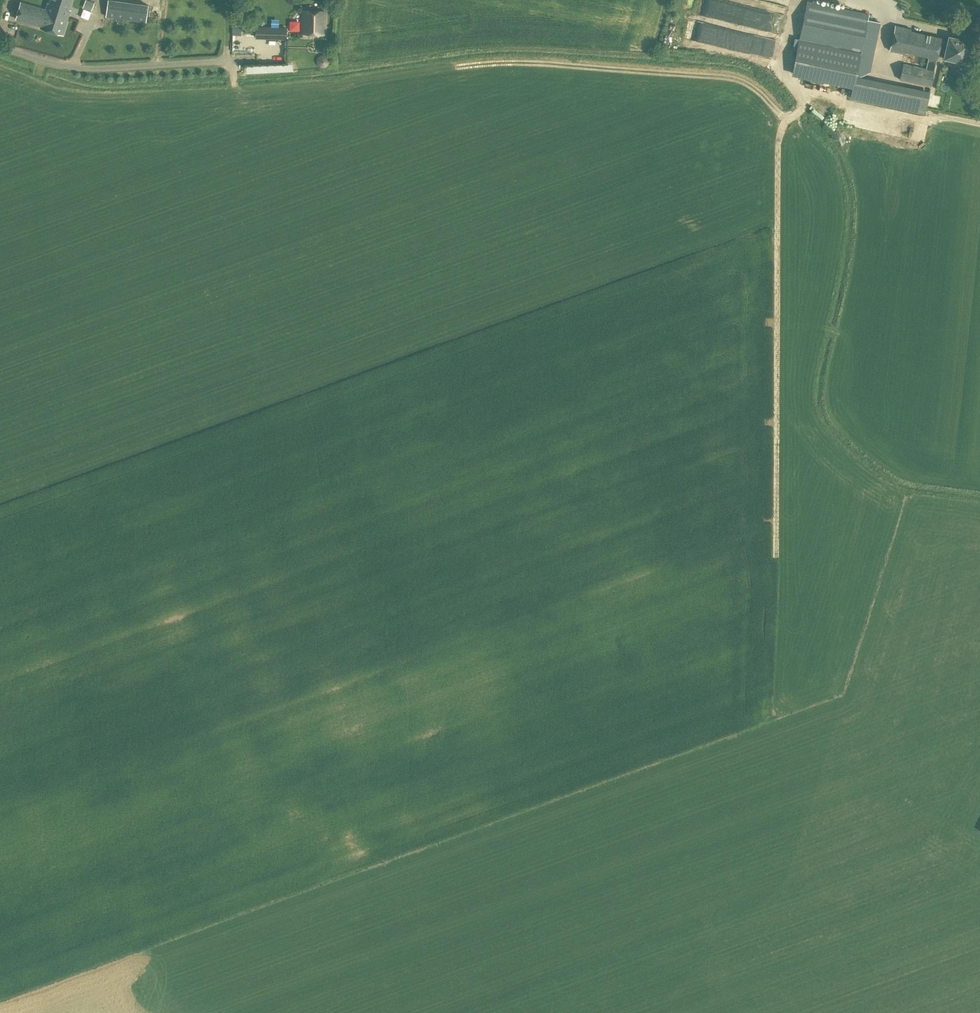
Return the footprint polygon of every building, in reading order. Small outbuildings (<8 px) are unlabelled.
[(72,0),(50,0),(49,4),(48,3),(46,10),(21,2),(16,19),(40,26),(40,28),(62,35),(70,10),(69,10),(72,0)] [(89,0),(87,0),(84,8),(91,11),(94,2),(89,0)] [(148,4),(117,0),(108,0),(106,16),(146,22),(148,4)] [(718,18),(740,22),(743,5),(720,1),(718,18)] [(925,112),(929,92),(855,77),(868,14),(807,1),(792,73),(853,85),(851,97),(925,112)] [(325,33),(325,11),(302,11),(302,33),(325,33)] [(286,39),(286,28),(286,27),(254,26),(254,25),(250,24),(250,22),(245,22),(245,29),(248,29),(256,30),(255,38),(286,39)] [(948,40),(941,39),(942,37),(911,30),(911,28),(895,24),(889,50),(905,55),(906,52),(928,57),(926,68),(902,63),(899,80),(930,87),(937,56),(944,57),(965,62),(969,41),(949,36),(948,40)] [(244,35),(244,26),(232,26),(232,35),(244,35)] [(959,105),(958,111),(973,115),(975,109),(959,105)]
